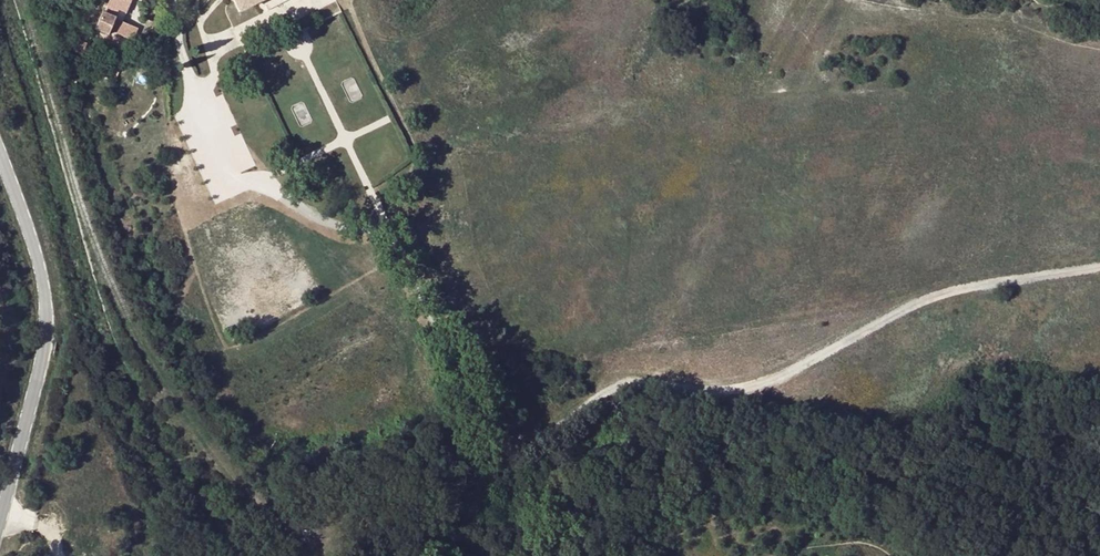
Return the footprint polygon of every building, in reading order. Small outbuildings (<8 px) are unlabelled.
[(128,17),(135,0),(114,0),(110,9),(128,17)] [(239,14),(266,0),(232,0),(239,14)] [(103,28),(133,40),(139,24),(109,12),(103,28)]
